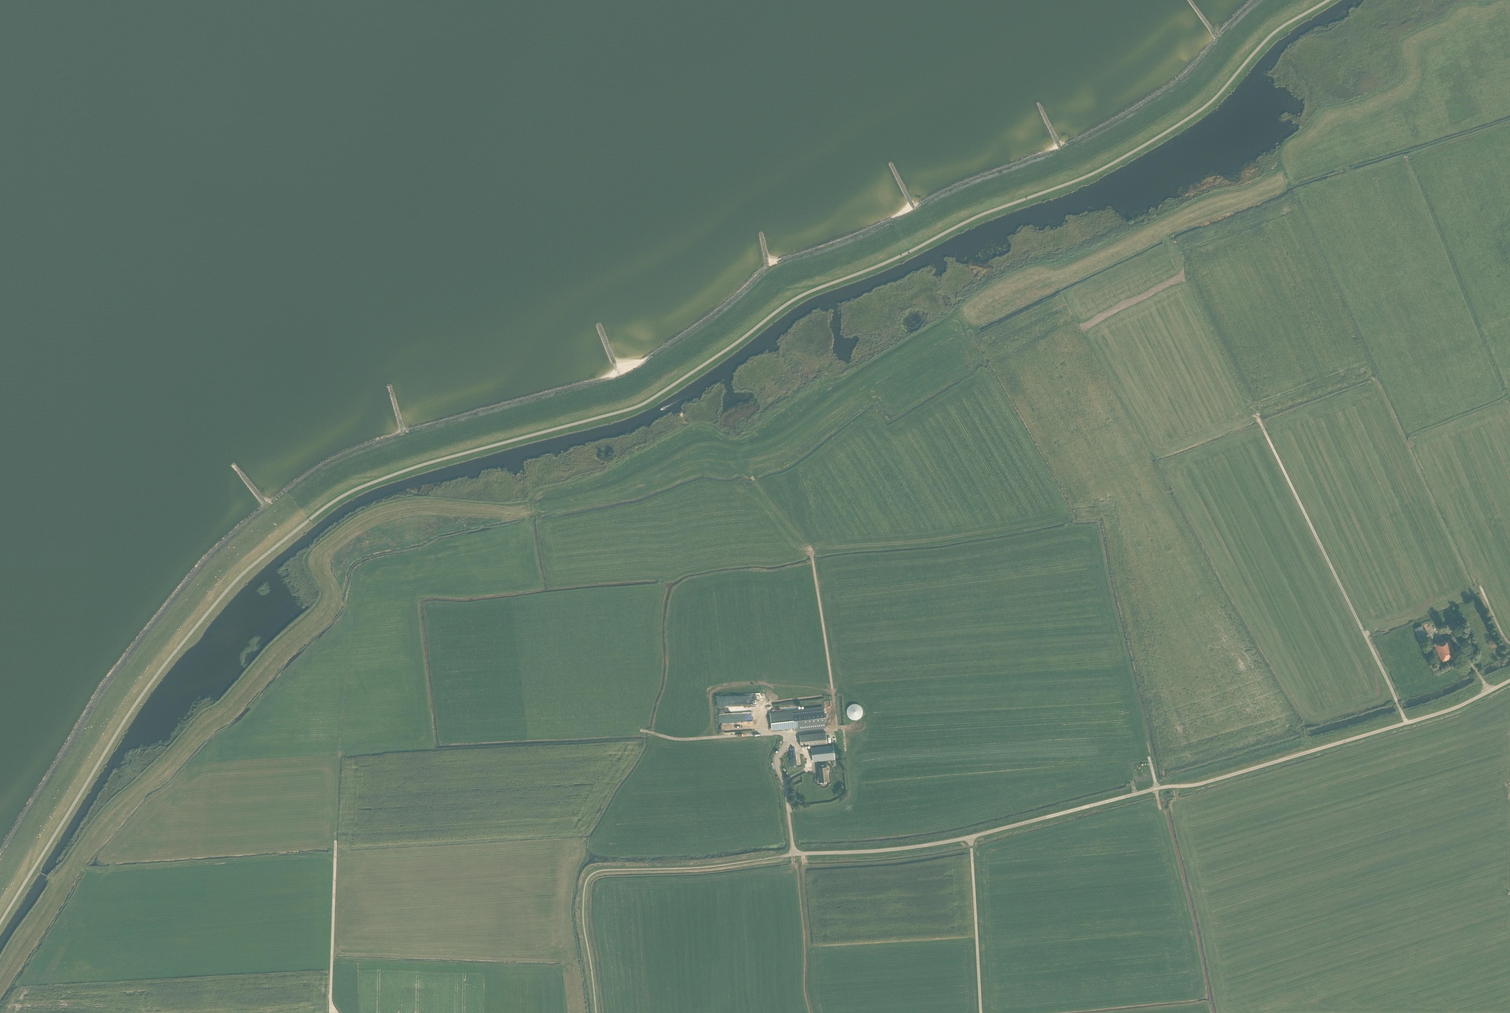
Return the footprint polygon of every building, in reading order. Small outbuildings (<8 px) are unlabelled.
[(1448,634),(1457,630),(1454,622),(1445,626),(1448,634)] [(1420,642),(1427,639),(1422,626),(1415,629),(1420,642)] [(1442,663),(1456,656),(1449,639),(1445,641),(1445,640),(1443,641),(1442,638),(1437,640),(1438,643),(1434,645),(1442,663)] [(855,704),(854,704),(853,704),(852,704),(852,705),(851,705),(850,705),(850,706),(849,706),(849,707),(848,707),(848,708),(847,709),(847,710),(847,711),(846,712),(847,713),(847,714),(847,715),(847,716),(848,716),(848,717),(849,718),(850,719),(851,719),(852,720),(853,720),(854,720),(855,720),(856,720),(857,720),(858,720),(858,719),(859,719),(860,718),(861,717),(862,716),(862,715),(862,714),(863,713),(863,712),(863,711),(862,710),(862,709),(862,708),(861,708),(861,707),(860,706),(859,705),(858,705),(857,704),(856,704),(855,704)] [(719,708),(719,714),(732,713),(731,717),(727,716),(724,715),(720,716),(719,719),(719,723),(727,722),(727,719),(730,719),(731,723),(737,722),(738,717),(739,722),(751,721),(751,713),(745,711),(750,711),(750,705),(719,708)] [(825,728),(823,708),(770,713),(771,729),(794,727),(794,731),(825,728)] [(827,744),(826,733),(799,735),(800,746),(827,744)] [(835,760),(833,746),(812,749),(813,762),(835,760)] [(826,767),(819,768),(820,777),(818,777),(819,783),(829,782),(828,776),(827,776),(826,767)]
